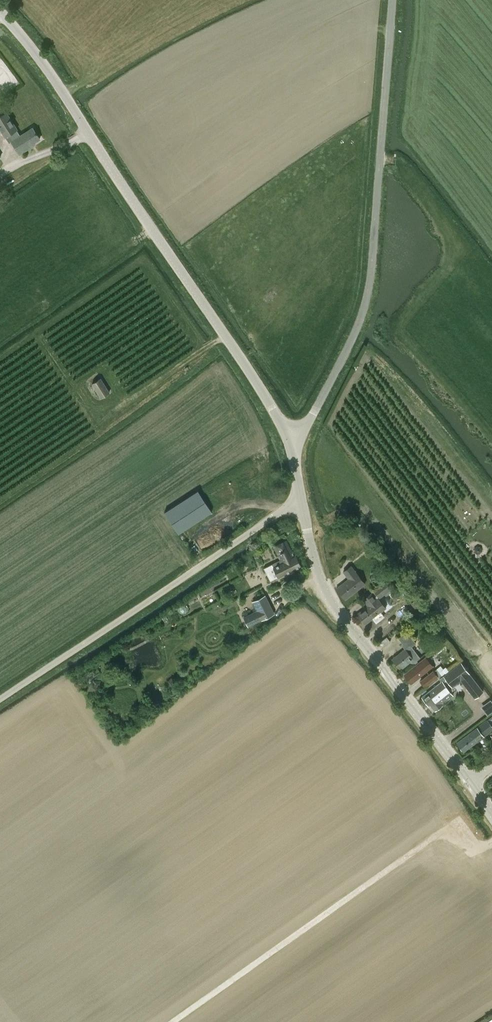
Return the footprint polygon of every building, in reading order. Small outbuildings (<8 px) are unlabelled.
[(3,85),(7,90),(19,82),(0,54),(0,87),(3,85)] [(6,112),(0,116),(0,129),(5,137),(17,129),(6,112)] [(40,139),(33,128),(12,141),(20,154),(27,150),(25,148),(40,139)] [(271,289),(265,295),(272,302),(277,295),(271,289)] [(110,392),(101,378),(92,383),(101,398),(110,392)] [(165,512),(179,533),(212,511),(199,490),(165,512)] [(301,565),(296,555),(294,556),(286,540),(273,547),(280,560),(263,568),(270,581),(285,574),(301,565)] [(482,551),(481,547),(477,545),(474,548),(475,552),(479,554),(482,551)] [(348,579),(336,588),(345,599),(353,593),(365,584),(351,566),(343,572),(348,579)] [(388,577),(372,589),(374,590),(372,592),(372,593),(362,599),(368,606),(357,614),(365,624),(372,619),(376,624),(385,617),(381,612),(386,608),(379,599),(395,586),(388,577)] [(268,613),(260,599),(253,605),(255,612),(245,618),(249,625),(268,613)] [(416,643),(406,631),(398,638),(403,643),(401,645),(405,649),(393,659),(400,669),(409,661),(412,664),(420,658),(412,646),(416,643)] [(432,666),(425,658),(404,675),(411,683),(432,666)] [(440,679),(442,682),(423,697),(429,705),(430,703),(435,710),(443,703),(443,702),(453,694),(449,688),(453,685),(461,679),(475,697),(482,691),(461,663),(445,675),(440,679)] [(434,671),(433,670),(419,681),(424,687),(437,677),(438,678),(442,675),(436,669),(434,671)] [(491,711),(491,701),(489,698),(480,705),(487,714),(491,711)] [(457,742),(463,751),(491,729),(491,726),(486,720),(478,726),(457,742)]
